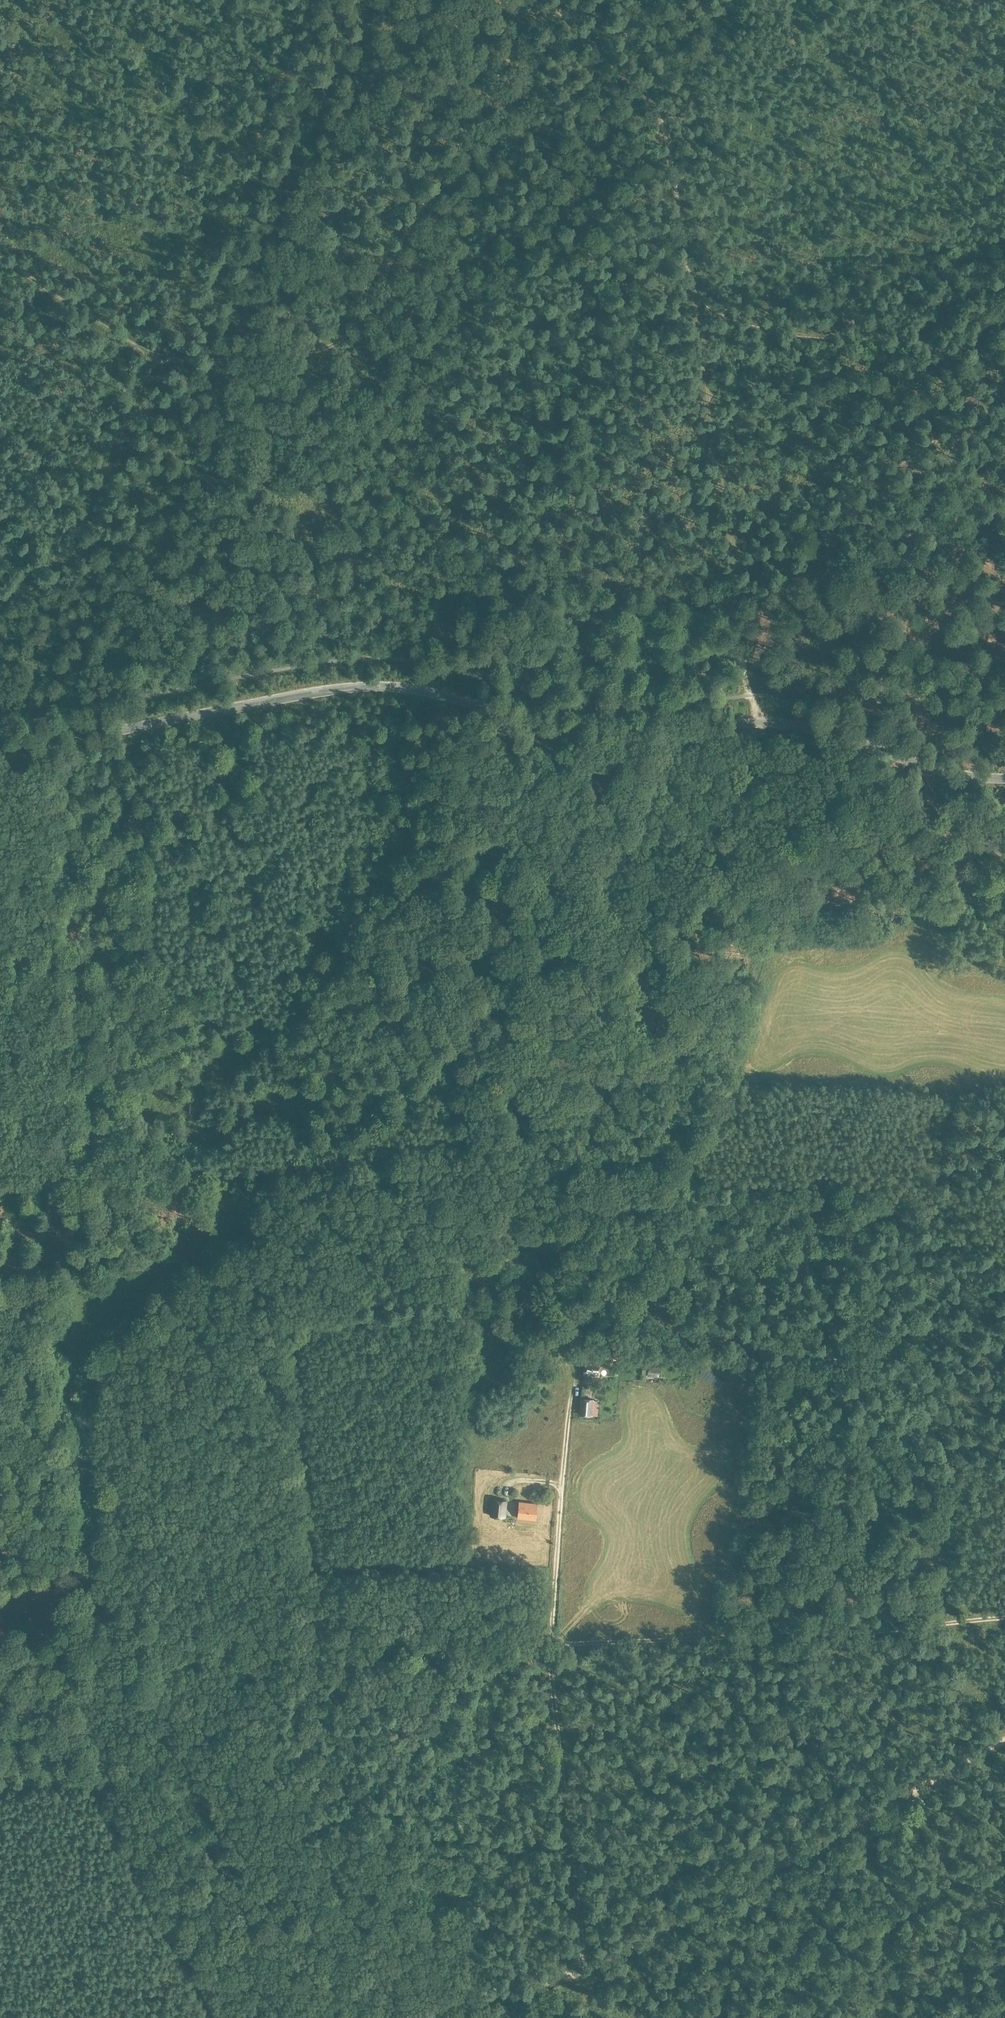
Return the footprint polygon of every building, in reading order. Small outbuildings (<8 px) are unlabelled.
[(125,729),(126,740),(137,739),(136,729),(125,729)] [(617,1352),(608,1352),(608,1360),(617,1361),(617,1352)] [(599,1377),(601,1362),(586,1361),(584,1375),(599,1377)] [(659,1378),(660,1368),(649,1367),(648,1377),(659,1378)] [(593,1390),(595,1384),(588,1382),(586,1388),(593,1390)] [(579,1415),(597,1416),(599,1402),(594,1402),(595,1399),(581,1398),(579,1415)] [(492,1499),(491,1517),(506,1518),(508,1501),(492,1499)] [(536,1520),(538,1504),(520,1502),(519,1518),(536,1520)]
